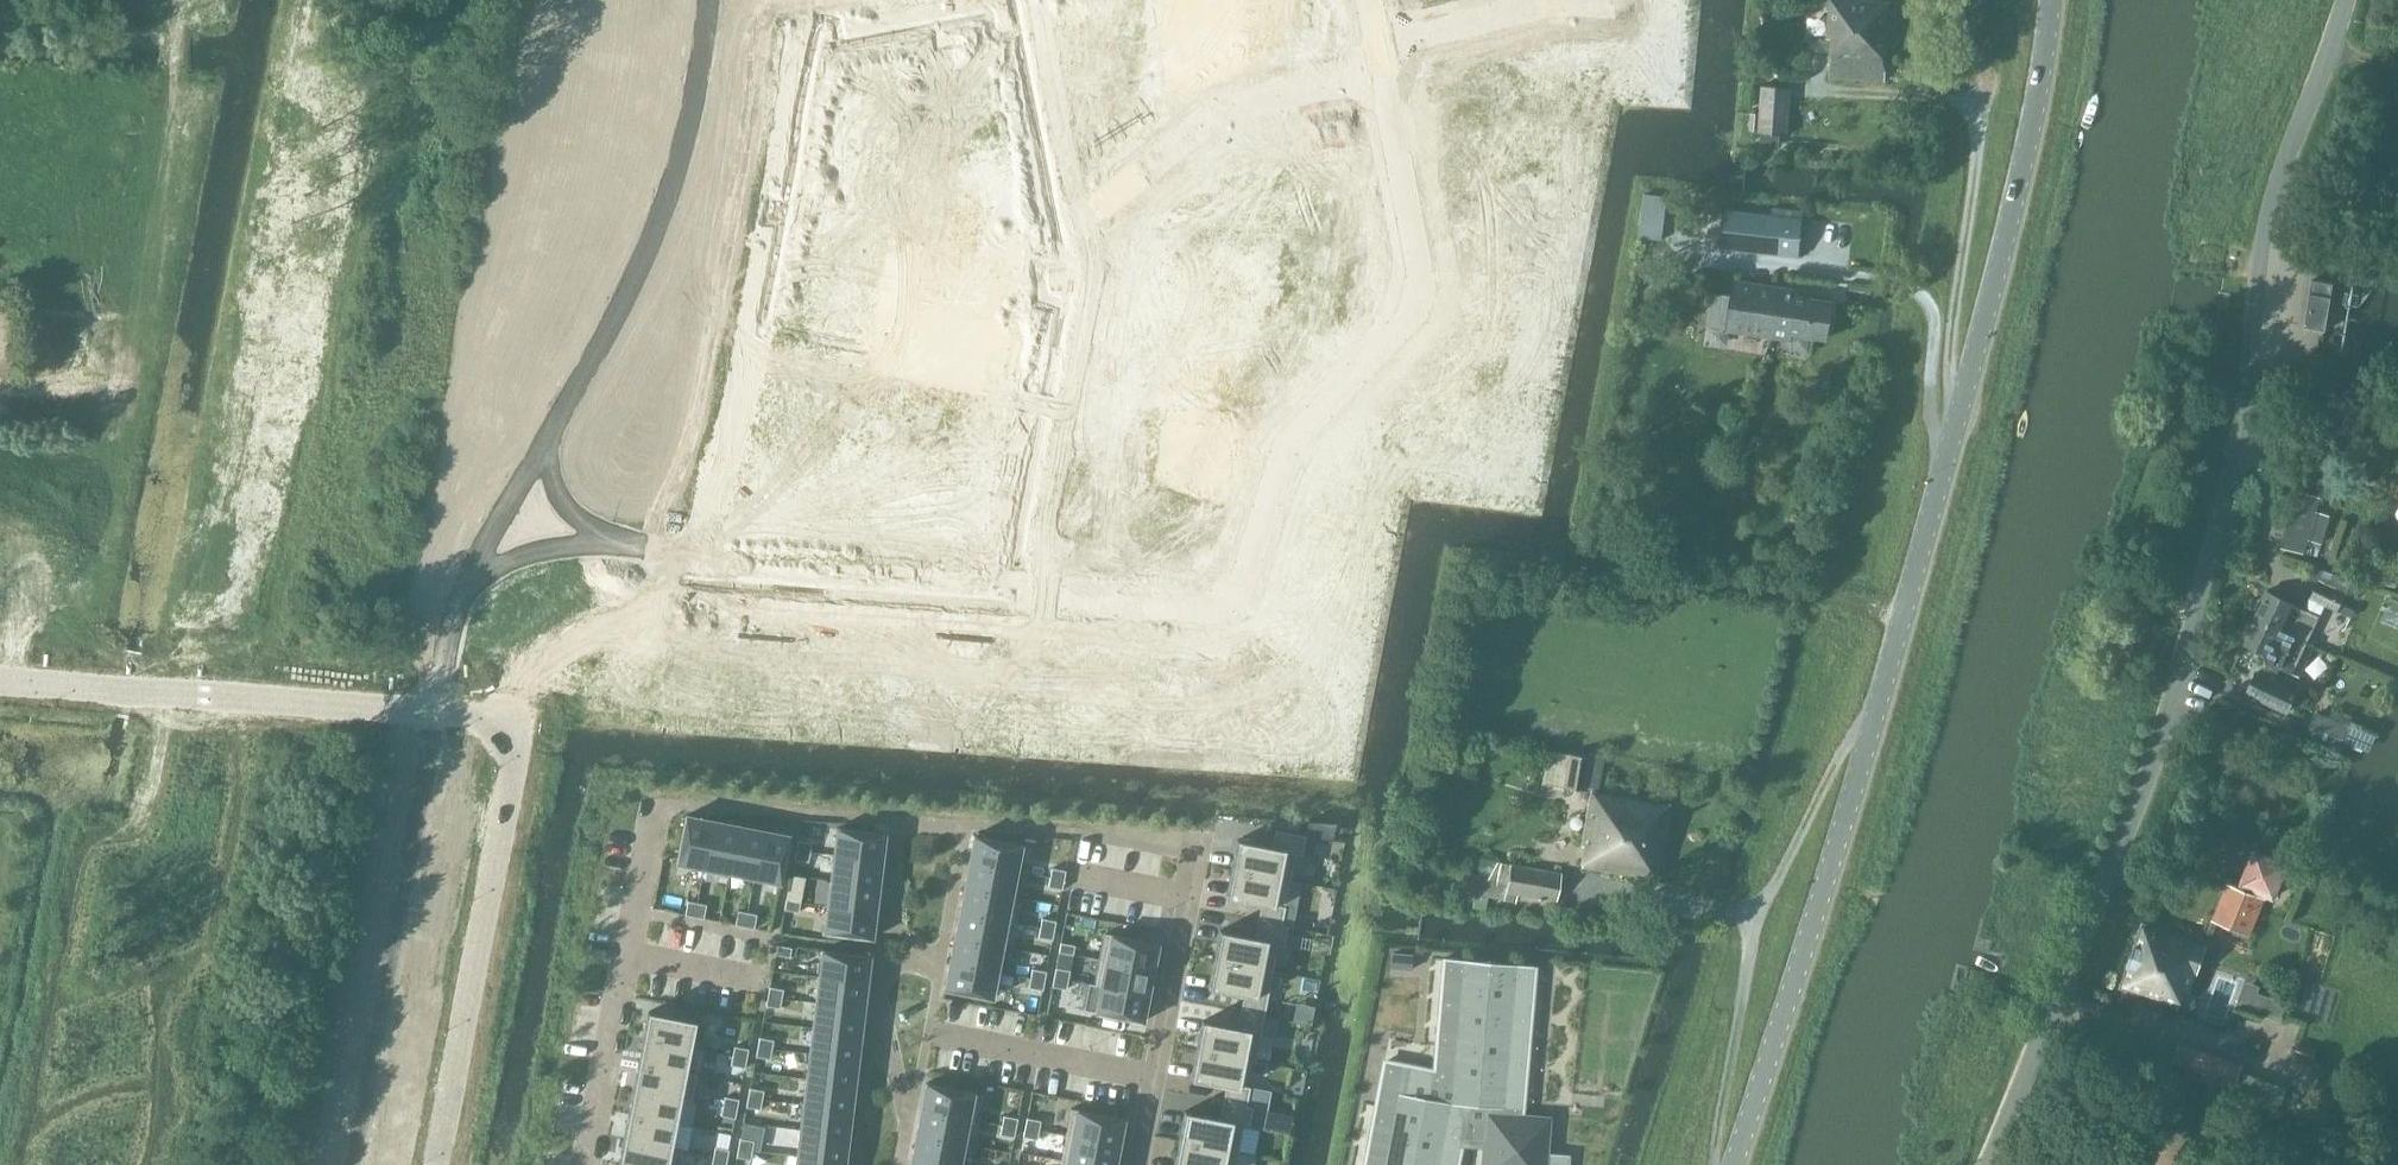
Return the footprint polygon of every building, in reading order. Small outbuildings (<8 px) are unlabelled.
[(1283,21),(1330,12),(1328,0),(1279,0),(1283,21)] [(1885,81),(1891,2),(1859,0),(1831,0),(1828,38),(1833,39),(1830,77),(1885,81)] [(1640,25),(1635,75),(1673,77),(1678,27),(1684,28),(1685,9),(1663,8),(1662,28),(1640,25)] [(1330,12),(1283,21),(1288,44),(1335,35),(1330,12)] [(1257,17),(1243,19),(1244,29),(1259,26),(1257,17)] [(1102,22),(1056,31),(1061,58),(1107,49),(1102,22)] [(1259,26),(1244,29),(1246,38),(1260,35),(1259,26)] [(1149,31),(1135,34),(1136,43),(1150,40),(1149,31)] [(1335,35),(1288,44),(1292,67),(1339,58),(1335,35)] [(1542,61),(1528,64),(1537,101),(1551,98),(1549,89),(1600,78),(1591,41),(1574,44),(1573,38),(1552,42),(1553,48),(1539,52),(1542,61)] [(1150,40),(1136,43),(1138,52),(1152,50),(1150,40)] [(1498,43),(1452,55),(1457,77),(1454,78),(1457,90),(1460,89),(1464,106),(1511,94),(1508,83),(1523,79),(1516,50),(1500,54),(1498,43)] [(965,46),(932,52),(941,104),(990,95),(985,65),(970,68),(965,46)] [(1107,49),(1061,58),(1066,83),(1112,74),(1107,49)] [(932,52),(899,59),(909,110),(941,104),(932,52)] [(899,59),(866,65),(876,116),(909,110),(899,59)] [(1265,61),(1251,64),(1253,73),(1267,71),(1265,61)] [(866,65),(832,71),(842,123),(876,116),(866,65)] [(1112,74),(1066,83),(1071,108),(1117,99),(1112,74)] [(1158,82),(1144,84),(1146,94),(1160,91),(1158,82)] [(1762,87),(1759,132),(1788,134),(1791,89),(1762,87)] [(1160,91),(1146,94),(1148,103),(1162,100),(1160,91)] [(1117,99),(1071,108),(1076,133),(1122,124),(1117,99)] [(1330,113),(1299,119),(1308,165),(1360,155),(1354,124),(1333,128),(1330,113)] [(1165,116),(1151,119),(1153,128),(1167,125),(1165,116)] [(1459,143),(1435,148),(1443,192),(1504,179),(1515,128),(1466,122),(1459,143)] [(1122,124),(1076,133),(1081,160),(1127,151),(1122,124)] [(975,133),(946,139),(949,155),(978,149),(975,133)] [(858,144),(856,153),(870,156),(872,146),(858,144)] [(1227,145),(1202,164),(1232,202),(1269,172),(1249,148),(1237,158),(1227,145)] [(916,147),(906,149),(909,163),(918,161),(916,147)] [(978,149),(949,155),(952,172),(953,171),(959,199),(1006,190),(1001,162),(982,166),(978,149)] [(1360,155),(1308,165),(1314,194),(1365,184),(1360,155)] [(826,156),(815,212),(852,219),(863,163),(826,156)] [(1202,164),(1183,180),(1214,217),(1232,202),(1202,164)] [(1183,180),(1165,195),(1195,232),(1214,217),(1183,180)] [(1365,184),(1314,194),(1319,224),(1371,214),(1365,184)] [(1295,188),(1281,191),(1282,200),(1297,198),(1295,188)] [(1006,190),(959,199),(964,226),(1011,217),(1006,190)] [(1645,193),(1642,215),(1666,218),(1669,197),(1645,193)] [(907,194),(891,197),(897,227),(913,223),(907,194)] [(1165,195),(1146,210),(1176,247),(1195,232),(1165,195)] [(1297,198),(1282,200),(1284,210),(1298,207),(1297,198)] [(931,205),(917,207),(919,217),(933,214),(931,205)] [(1725,209),(1721,248),(1799,256),(1803,218),(1771,214),(1725,209)] [(1132,243),(1120,252),(1140,277),(1176,247),(1146,210),(1122,230),(1132,243)] [(1011,217),(964,226),(969,252),(1016,243),(1011,217)] [(805,219),(800,243),(845,252),(850,227),(805,218),(805,219)] [(1302,227),(1288,230),(1290,239),(1304,236),(1302,227)] [(800,243),(795,267),(840,276),(845,252),(800,243)] [(1249,245),(1241,251),(1250,262),(1258,256),(1249,245)] [(873,248),(872,257),(886,260),(887,251),(873,248)] [(941,248),(927,251),(929,260),(943,257),(941,248)] [(872,257),(870,266),(884,269),(886,260),(872,257)] [(943,257),(929,260),(931,269),(945,267),(943,257)] [(1230,260),(1222,266),(1231,277),(1239,271),(1230,260)] [(1222,266),(1215,272),(1224,283),(1231,277),(1222,266)] [(795,267),(790,291),(836,300),(840,276),(795,267)] [(1254,270),(1247,276),(1256,288),(1264,281),(1254,270)] [(1247,276),(1240,282),(1249,294),(1256,288),(1247,276)] [(1712,292),(1707,325),(1728,328),(1728,331),(1729,331),(1792,340),(1793,332),(1828,338),(1833,303),(1798,297),(1799,289),(1736,280),(1733,295),(1712,292)] [(2328,284),(2318,283),(2308,282),(2303,328),(2323,330),(2328,284)] [(1309,289),(1285,315),(1323,351),(1347,326),(1309,289)] [(790,291),(786,316),(831,324),(836,300),(790,291)] [(864,295),(862,305),(876,307),(878,298),(864,295)] [(1219,299),(1212,306),(1222,316),(1229,309),(1219,299)] [(862,305),(861,314),(875,317),(876,307),(862,305)] [(1285,315),(1261,340),(1299,376),(1323,351),(1285,315)] [(1478,315),(1471,345),(1498,352),(1494,367),(1524,374),(1528,357),(1523,356),(1530,327),(1478,315)] [(782,336),(777,361),(822,369),(827,345),(782,336)] [(1261,340),(1238,365),(1276,401),(1299,376),(1261,340)] [(777,361),(772,384),(817,393),(822,369),(777,361)] [(1238,365),(1213,390),(1251,427),(1276,401),(1238,365)] [(852,366),(851,375),(865,378),(866,368),(852,366)] [(1441,366),(1420,388),(1458,424),(1478,403),(1486,411),(1498,398),(1476,377),(1465,388),(1441,366)] [(851,375),(849,384),(863,387),(865,378),(851,375)] [(772,384),(768,408),(813,417),(817,393),(772,384)] [(1420,388),(1398,411),(1422,433),(1411,445),(1434,466),(1446,454),(1438,446),(1458,424),(1420,388)] [(926,391),(920,419),(969,428),(975,400),(926,391)] [(868,399),(866,408),(880,411),(882,402),(868,399)] [(1084,400),(1079,424),(1125,433),(1130,409),(1084,400)] [(1153,404),(1151,413),(1165,416),(1167,406),(1153,404)] [(768,408),(763,433),(808,442),(813,417),(768,408)] [(866,408),(864,417),(878,420),(880,411),(866,408)] [(843,413),(841,423),(855,425),(857,416),(843,413)] [(1151,413),(1149,422),(1163,425),(1165,416),(1151,413)] [(920,419),(915,447),(964,456),(969,428),(920,419)] [(841,423),(839,432),(853,435),(855,425),(841,423)] [(1079,424),(1075,447),(1121,456),(1125,433),(1079,424)] [(790,454),(790,442),(775,441),(775,453),(790,454)] [(1074,448),(1070,472),(1116,481),(1121,456),(1075,447),(1074,448)] [(1144,451),(1142,460),(1156,463),(1158,454),(1144,451)] [(943,459),(941,473),(950,475),(953,461),(943,459)] [(1142,460),(1140,470),(1154,473),(1156,463),(1142,460)] [(916,461),(913,475),(923,477),(925,463),(916,461)] [(953,461),(950,475),(959,477),(962,463),(953,461)] [(2296,492),(2278,547),(2300,554),(2305,538),(2322,543),(2331,516),(2315,510),(2318,500),(2296,492)] [(893,505),(890,553),(917,555),(920,506),(893,505)] [(920,506),(917,555),(944,557),(947,508),(920,506)] [(947,508),(944,557),(972,559),(976,510),(947,508)] [(1061,516),(1054,554),(1111,565),(1116,539),(1131,542),(1137,513),(1122,510),(1118,528),(1061,516)] [(1153,522),(1150,570),(1183,572),(1185,549),(1199,550),(1200,526),(1153,522)] [(1308,550),(1299,577),(1331,587),(1326,602),(1356,611),(1361,594),(1350,591),(1358,566),(1308,550)] [(2317,581),(2311,597),(2339,611),(2343,602),(2353,579),(2316,566),(2309,579),(2317,581)] [(2266,592),(2255,616),(2306,641),(2318,616),(2305,610),(2266,592)] [(2343,602),(2339,611),(2351,617),(2355,608),(2343,602)] [(2247,632),(2243,642),(2264,652),(2268,663),(2263,673),(2258,670),(2247,692),(2287,711),(2298,689),(2275,678),(2279,668),(2299,677),(2314,645),(2306,641),(2255,616),(2252,621),(2249,621),(2245,630),(2247,632)] [(726,630),(722,678),(770,681),(771,657),(758,656),(759,633),(726,630)] [(791,668),(789,698),(804,700),(805,681),(835,684),(838,634),(809,632),(806,670),(791,668)] [(838,634),(835,684),(865,686),(863,704),(879,705),(881,675),(866,674),(868,636),(838,634)] [(901,667),(899,690),(946,694),(950,646),(916,644),(915,667),(901,667)] [(992,685),(989,716),(1007,718),(1008,706),(1034,708),(1038,656),(1010,654),(1007,686),(992,685)] [(1038,656),(1034,708),(1060,710),(1060,721),(1077,723),(1079,692),(1064,690),(1066,658),(1038,656)] [(1089,688),(1086,720),(1104,721),(1105,709),(1134,712),(1138,659),(1107,657),(1104,690),(1089,688)] [(1138,659),(1134,712),(1163,714),(1162,725),(1180,726),(1182,695),(1166,694),(1169,661),(1138,659)] [(1254,661),(1225,672),(1243,721),(1270,711),(1272,717),(1288,711),(1278,682),(1263,687),(1254,661)] [(1204,708),(1190,713),(1200,742),(1217,736),(1215,731),(1242,721),(1225,672),(1195,682),(1204,708)] [(2350,725),(2316,710),(2307,732),(2341,746),(2350,725)] [(1582,867),(1657,880),(1670,805),(1597,792),(1603,756),(1593,754),(1592,758),(1550,752),(1544,784),(1591,792),(1582,846),(1586,847),(1582,867)] [(713,820),(687,815),(678,863),(704,868),(713,820)] [(738,825),(713,820),(704,868),(729,873),(738,825)] [(764,830),(738,825),(729,873),(754,878),(764,830)] [(886,834),(837,828),(834,855),(883,861),(886,834)] [(1286,879),(1285,881),(1291,882),(1296,855),(1303,856),(1307,835),(1276,829),(1272,846),(1238,840),(1232,869),(1286,879)] [(764,830),(754,878),(781,883),(790,835),(764,830)] [(1023,845),(975,835),(970,862),(1017,871),(1023,845)] [(799,840),(797,850),(811,852),(813,843),(799,840)] [(811,852),(797,850),(795,859),(809,862),(811,852)] [(2254,850),(2240,883),(2273,896),(2286,863),(2254,850)] [(883,861),(834,855),(831,880),(879,886),(883,861)] [(1017,871),(970,862),(965,887),(1012,896),(1017,871)] [(1029,863),(1027,873),(1045,876),(1047,867),(1029,863)] [(1510,864),(1503,899),(1504,899),(1516,901),(1517,894),(1555,901),(1560,874),(1510,864)] [(1052,868),(1050,877),(1065,880),(1066,871),(1052,868)] [(1286,879),(1232,869),(1226,898),(1261,905),(1258,921),(1282,926),(1283,924),(1286,906),(1281,905),(1281,903),(1285,881),(1286,879)] [(1065,880),(1050,877),(1049,887),(1063,890),(1065,880)] [(876,911),(879,886),(831,880),(828,906),(876,911)] [(2225,883),(2211,919),(2250,935),(2264,898),(2225,883)] [(1012,896),(965,887),(960,912),(1008,921),(1012,896)] [(789,891),(787,900),(801,903),(803,893),(789,891)] [(801,903),(787,900),(785,909),(799,912),(801,903)] [(685,915),(695,917),(698,903),(688,901),(685,915)] [(707,905),(698,903),(695,917),(704,919),(707,905)] [(873,938),(876,911),(828,906),(825,932),(873,938)] [(745,927),(748,913),(739,911),(736,925),(745,927)] [(1008,921),(960,912),(955,937),(1003,947),(1008,921)] [(758,915),(748,913),(745,927),(755,929),(758,915)] [(1042,918),(1041,928),(1055,931),(1057,921),(1042,918)] [(1282,926),(1258,921),(1255,937),(1220,930),(1215,959),(1274,971),(1279,945),(1285,946),(1289,925),(1283,924),(1282,926)] [(2123,987),(2179,1006),(2185,988),(2191,990),(2206,945),(2145,924),(2143,923),(2142,925),(2143,925),(2122,985),(2121,987),(2123,988),(2123,987)] [(1055,931),(1041,928),(1039,937),(1053,940),(1055,931)] [(1101,959),(1154,969),(1159,943),(1106,933),(1101,959)] [(1003,947),(955,937),(950,962),(998,972),(1003,947)] [(1061,943),(1059,952),(1074,955),(1075,945),(1061,943)] [(792,948),(778,945),(776,955),(790,957),(792,948)] [(871,956),(822,950),(819,977),(867,983),(871,956)] [(1393,954),(1392,968),(1412,970),(1413,955),(1393,954)] [(1365,1164),(1457,1164),(1461,1140),(1483,1142),(1481,1164),(1546,1164),(1551,1117),(1522,1114),(1535,966),(1445,958),(1435,1071),(1385,1062),(1365,1164)] [(1095,985),(1149,995),(1154,969),(1101,959),(1096,984),(1095,985)] [(1274,971),(1215,959),(1209,989),(1244,996),(1240,1011),(1265,1016),(1274,971)] [(998,972),(950,962),(945,989),(993,998),(998,972)] [(1056,968),(1055,977),(1069,980),(1071,970),(1056,968)] [(1033,969),(1031,978),(1045,981),(1047,971),(1033,969)] [(867,983),(819,977),(816,1003),(864,1009),(867,983)] [(1069,980),(1055,977),(1053,987),(1067,989),(1069,980)] [(1045,981),(1031,978),(1029,988),(1043,990),(1045,981)] [(1095,985),(1096,984),(1084,982),(1079,1009),(1144,1022),(1149,995),(1095,985)] [(770,987),(768,996),(782,999),(784,990),(770,987)] [(782,999),(768,996),(766,1006),(780,1008),(782,999)] [(2277,999),(2271,1017),(2280,1020),(2286,1002),(2277,999)] [(864,1009),(816,1003),(813,1028),(861,1034),(864,1009)] [(1314,1007),(1311,1006),(1297,1003),(1293,1022),(1308,1025),(1311,1025),(1314,1007)] [(1265,1016),(1240,1011),(1237,1027),(1203,1021),(1197,1050),(1250,1060),(1250,1062),(1256,1063),(1265,1016)] [(649,1012),(644,1038),(691,1048),(697,1021),(649,1012)] [(861,1034),(813,1028),(810,1054),(858,1059),(861,1034)] [(759,1043),(758,1047),(772,1050),(774,1040),(760,1037),(759,1043)] [(644,1038),(639,1064),(687,1073),(687,1071),(691,1048),(644,1038)] [(2316,1048),(2300,1042),(2296,1056),(2312,1061),(2316,1048)] [(2182,1044),(2172,1072),(2232,1093),(2242,1065),(2182,1044)] [(735,1046),(733,1056),(747,1059),(749,1049),(735,1046)] [(772,1050),(758,1047),(757,1056),(771,1059),(772,1050)] [(1250,1060),(1197,1050),(1191,1079),(1226,1086),(1223,1102),(1247,1107),(1248,1105),(1251,1087),(1246,1086),(1250,1062),(1250,1060)] [(858,1059),(810,1054),(807,1079),(855,1085),(858,1059)] [(747,1059),(733,1056),(731,1065),(745,1068),(747,1059)] [(682,1098),(681,1099),(692,1101),(698,1073),(687,1071),(687,1073),(639,1064),(634,1089),(682,1098)] [(855,1085),(807,1079),(803,1104),(852,1110),(855,1085)] [(974,1092),(927,1083),(922,1110),(969,1119),(974,1092)] [(750,1088),(749,1098),(763,1100),(764,1091),(750,1088)] [(634,1089),(629,1114),(677,1123),(681,1099),(682,1098),(634,1089)] [(725,1097),(724,1106),(738,1109),(739,1099),(725,1097)] [(763,1100),(749,1098),(747,1107),(761,1110),(763,1100)] [(1247,1107),(1223,1102),(1220,1118),(1185,1111),(1179,1140),(1238,1152),(1244,1126),(1250,1127),(1254,1106),(1248,1105),(1247,1107)] [(852,1110),(803,1104),(800,1130),(849,1136),(852,1110)] [(738,1109),(724,1106),(722,1116),(736,1118),(738,1109)] [(1071,1108),(1066,1135),(1120,1146),(1125,1119),(1071,1108)] [(969,1119),(922,1110),(917,1135),(964,1144),(969,1119)] [(629,1114),(624,1139),(672,1148),(672,1147),(677,1123),(629,1114)] [(1004,1116),(1003,1125),(1017,1128),(1018,1118),(1004,1116)] [(1028,1118),(1026,1127),(1040,1130),(1042,1121),(1028,1118)] [(1017,1128),(1003,1125),(1001,1135),(1015,1137),(1017,1128)] [(1040,1130),(1026,1127),(1024,1137),(1038,1140),(1040,1130)] [(849,1136),(800,1130),(797,1155),(846,1161),(849,1136)] [(917,1135),(912,1160),(938,1164),(960,1164),(964,1144),(917,1135)] [(1066,1135),(1061,1160),(1085,1164),(1116,1164),(1120,1146),(1066,1135)] [(741,1138),(739,1148),(753,1150),(755,1141),(741,1138)] [(624,1139),(619,1164),(623,1164),(680,1164),(683,1149),(672,1147),(672,1148),(624,1139)] [(1238,1152),(1179,1140),(1175,1164),(1236,1164),(1238,1152)] [(730,1150),(716,1147),(714,1156),(728,1159),(730,1150)] [(753,1150),(739,1148),(737,1157),(751,1160),(753,1150)] [(797,1155),(796,1164),(845,1164),(846,1161),(797,1155)] [(714,1156),(712,1164),(727,1164),(728,1159),(714,1156)]
